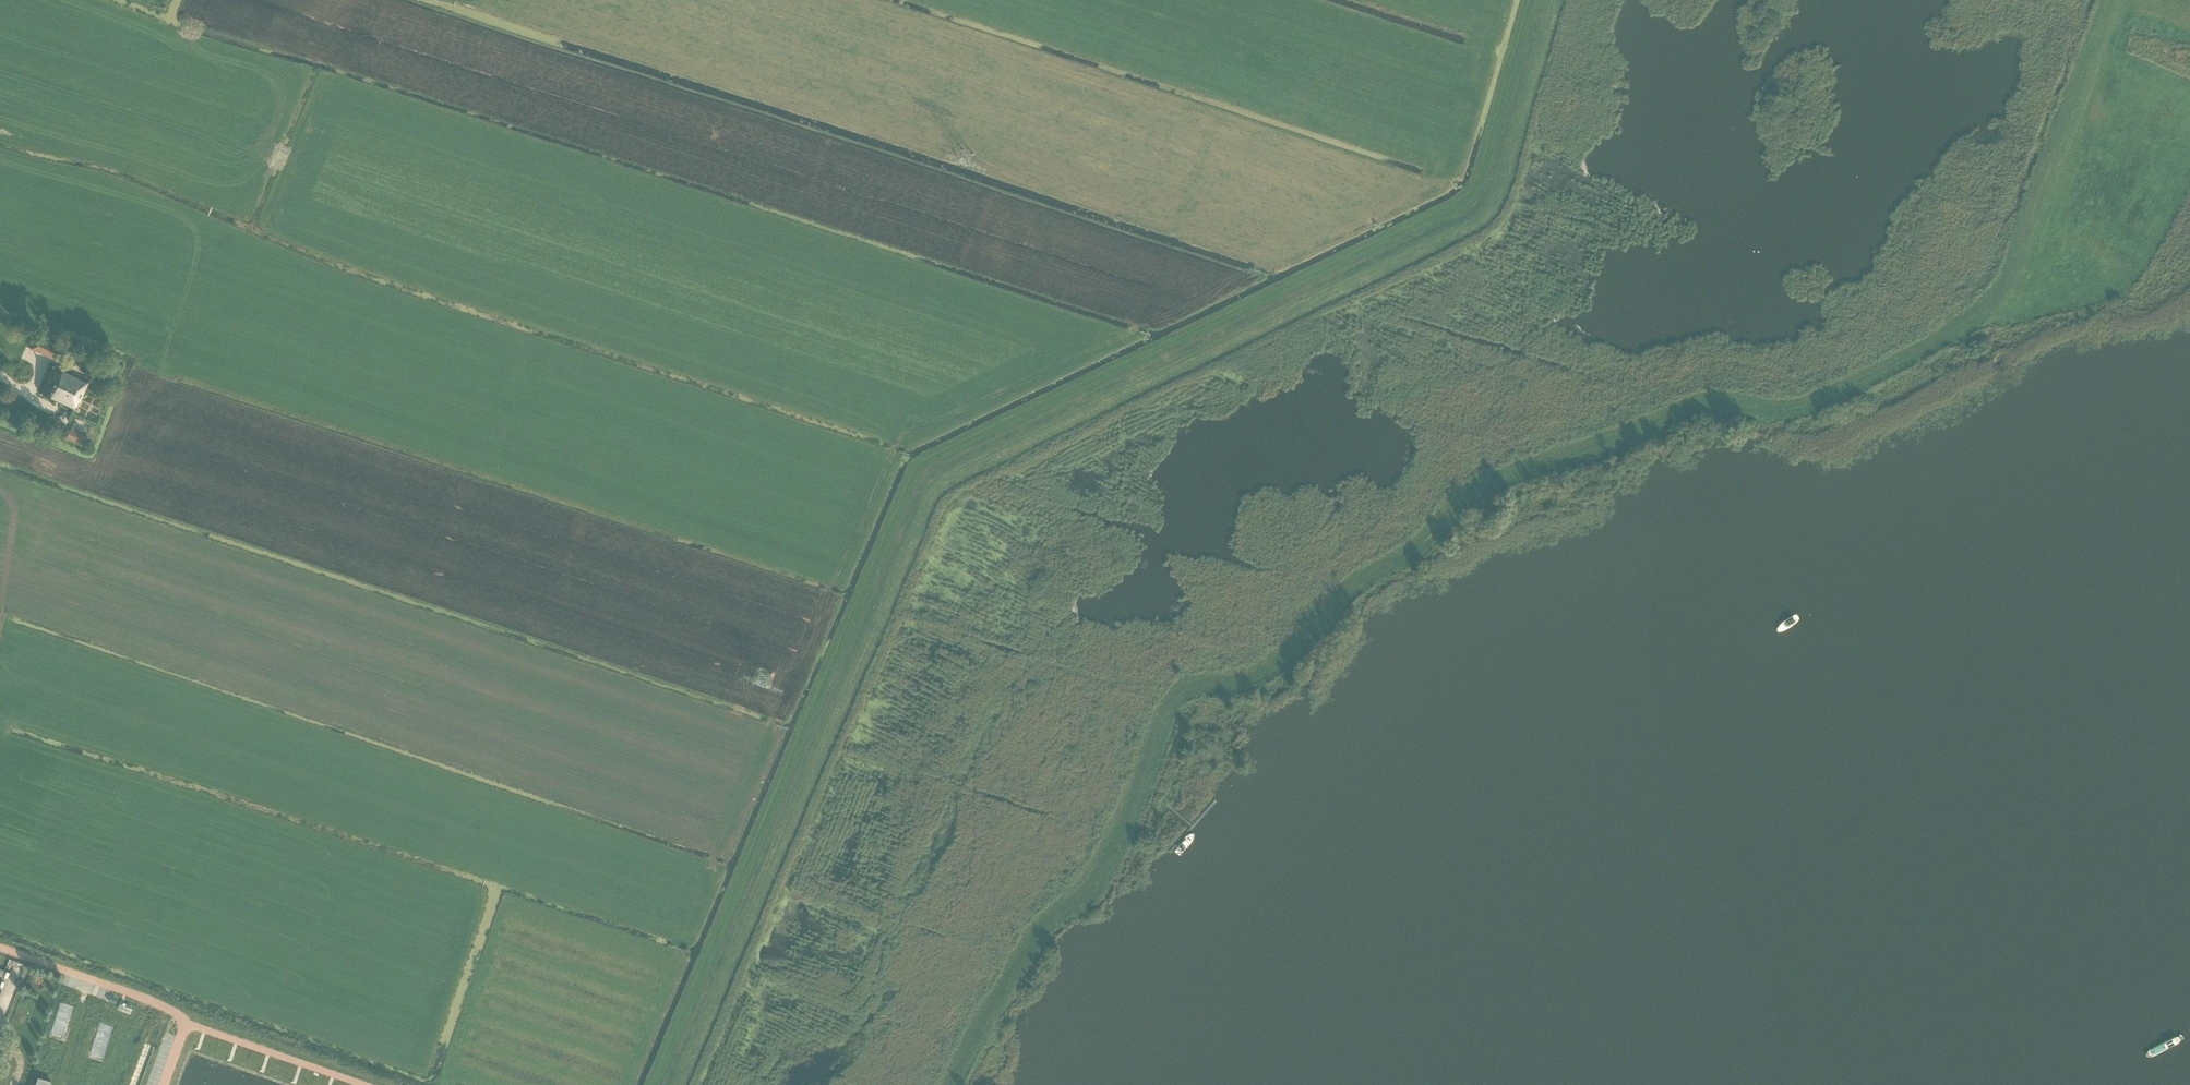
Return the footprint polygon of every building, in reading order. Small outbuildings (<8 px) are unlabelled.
[(66,350),(37,337),(31,349),(61,362),(66,350)] [(41,394),(74,408),(77,400),(80,401),(88,381),(53,366),(41,394)] [(70,429),(67,437),(82,443),(86,435),(70,429)] [(258,1084),(290,1084),(261,1075),(258,1084)]
